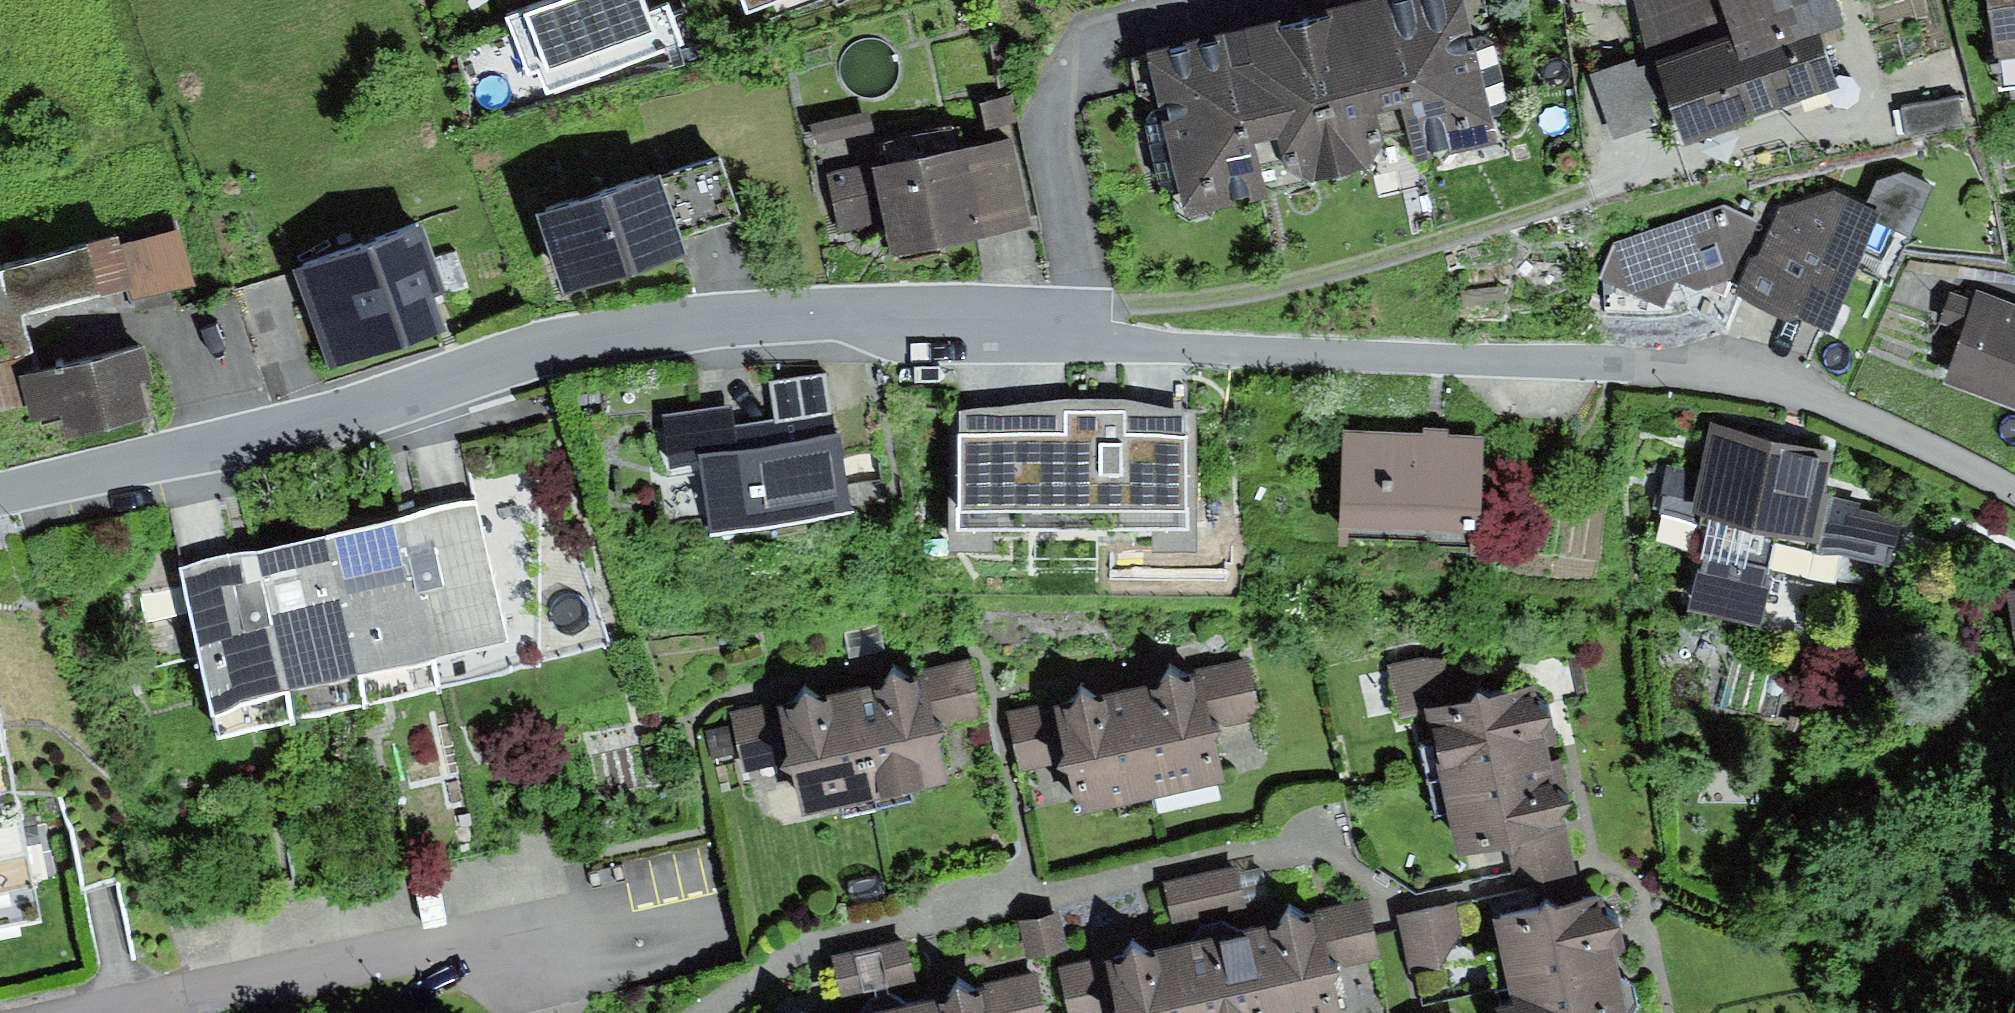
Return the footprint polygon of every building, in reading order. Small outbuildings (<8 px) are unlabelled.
[(649,0),(536,0),(509,10),(530,70),(541,66),(549,90),(683,42),(668,0),(652,6),(649,0)] [(749,9),(773,0),(745,0),(749,9)] [(1229,16),(1268,186),(1346,166),(1307,0),(1303,0),(1229,16)] [(1346,166),(1427,148),(1394,0),(1307,0),(1346,166)] [(1427,148),(1509,130),(1480,0),(1394,0),(1427,148)] [(1830,38),(1858,29),(1848,0),(1636,0),(1630,2),(1655,75),(1666,71),(1660,53),(1732,29),(1745,67),(1830,38)] [(2000,86),(2014,84),(2014,0),(1989,0),(2000,86)] [(1229,16),(1144,37),(1185,204),(1268,186),(1229,16)] [(1732,29),(1660,53),(1666,71),(1690,132),(1844,76),(1830,38),(1745,67),(1732,29)] [(1011,89),(981,93),(985,122),(1015,118),(1011,89)] [(1959,94),(1902,103),(1907,129),(1963,120),(1959,94)] [(870,100),(812,112),(816,134),(875,122),(870,100)] [(1025,132),(828,170),(839,229),(891,219),(897,248),(1042,220),(1025,132)] [(721,137),(662,156),(683,219),(741,200),(721,137)] [(661,150),(540,189),(567,272),(688,233),(683,219),(662,156),(661,150)] [(1877,171),(1867,195),(1877,200),(1872,210),(1911,227),(1933,176),(1902,163),(1877,171)] [(1617,232),(1605,267),(1725,311),(1738,276),(1788,294),(1800,290),(1831,303),(1872,210),(1877,200),(1867,195),(1835,182),(1775,202),(1753,194),(1747,208),(1722,199),(1617,232)] [(423,204),(293,248),(329,352),(446,312),(434,277),(446,272),(423,204)] [(181,218),(121,232),(133,279),(133,285),(194,272),(181,218)] [(118,221),(91,228),(105,285),(133,279),(121,232),(118,221)] [(27,341),(19,306),(105,285),(91,228),(0,251),(0,347),(27,341)] [(1949,281),(1938,312),(1957,319),(1940,364),(2014,392),(2014,295),(1975,280),(1971,290),(1949,281)] [(32,356),(19,359),(28,396),(32,406),(59,398),(65,419),(146,398),(138,366),(154,362),(145,327),(32,356)] [(0,347),(0,402),(28,396),(19,359),(32,356),(27,341),(0,347)] [(737,398),(657,409),(663,456),(708,450),(717,518),(842,501),(825,370),(775,377),(782,429),(741,434),(737,398)] [(1069,398),(959,411),(959,525),(1187,525),(1187,411),(1135,400),(1069,398)] [(1345,423),(1342,507),(1481,513),(1485,428),(1436,426),(1345,423)] [(1827,450),(1717,427),(1707,474),(1672,467),(1658,536),(1698,544),(1685,607),(1764,623),(1775,567),(1846,582),(1852,557),(1896,566),(1909,504),(1820,485),(1827,450)] [(476,485),(404,501),(444,677),(516,661),(476,485)] [(404,501),(331,519),(367,693),(444,677),(404,501)] [(331,519),(264,533),(300,706),(367,693),(331,519)] [(264,533),(185,550),(220,723),(300,706),(264,533)] [(2005,583),(2014,631),(2014,581),(2005,583)] [(1392,660),(1402,705),(1433,698),(1451,768),(1550,750),(1543,708),(1550,696),(1540,690),(1536,669),(1472,683),(1463,645),(1392,660)] [(877,678),(857,683),(878,783),(949,768),(939,722),(981,713),(970,659),(919,669),(892,653),(877,678)] [(1152,676),(1131,680),(1153,784),(1224,770),(1214,719),(1258,710),(1247,656),(1193,667),(1168,653),(1152,676)] [(1062,695),(1008,707),(1021,765),(1069,755),(1079,802),(1153,784),(1131,680),(1109,685),(1082,666),(1062,695)] [(790,699),(737,709),(747,762),(799,752),(808,798),(878,783),(857,683),(834,688),(804,672),(790,699)] [(46,920),(0,710),(0,930),(46,920)] [(1550,750),(1451,768),(1464,833),(1505,825),(1517,882),(1575,871),(1561,802),(1572,781),(1553,770),(1550,750)] [(1236,864),(1164,879),(1172,914),(1244,898),(1236,864)] [(1495,902),(1511,982),(1617,960),(1611,927),(1624,907),(1598,891),(1596,882),(1558,890),(1545,881),(1537,893),(1495,902)] [(1253,919),(1272,1012),(1323,1012),(1348,1008),(1339,963),(1379,955),(1367,894),(1309,906),(1287,892),(1272,915),(1253,919)] [(1458,897),(1398,909),(1409,965),(1440,959),(1463,923),(1458,897)] [(1058,908),(1019,918),(1027,951),(1066,942),(1058,908)] [(1184,934),(1199,1012),(1272,1012),(1253,919),(1237,921),(1217,908),(1205,930),(1184,934)] [(1058,963),(1068,1012),(1121,1012),(1123,1012),(1199,1012),(1184,934),(1156,940),(1133,925),(1116,952),(1058,963)] [(1631,1005),(1642,990),(1624,977),(1617,960),(1511,982),(1514,988),(1500,990),(1504,1012),(1632,1012),(1631,1005)] [(929,988),(934,1012),(1047,1012),(1038,966),(979,978),(958,963),(943,985),(929,988)] [(844,1005),(846,1012),(934,1012),(929,988),(897,995),(883,977),(872,999),(844,1005)] [(844,1005),(827,1012),(799,997),(790,1012),(846,1012),(844,1005)]
